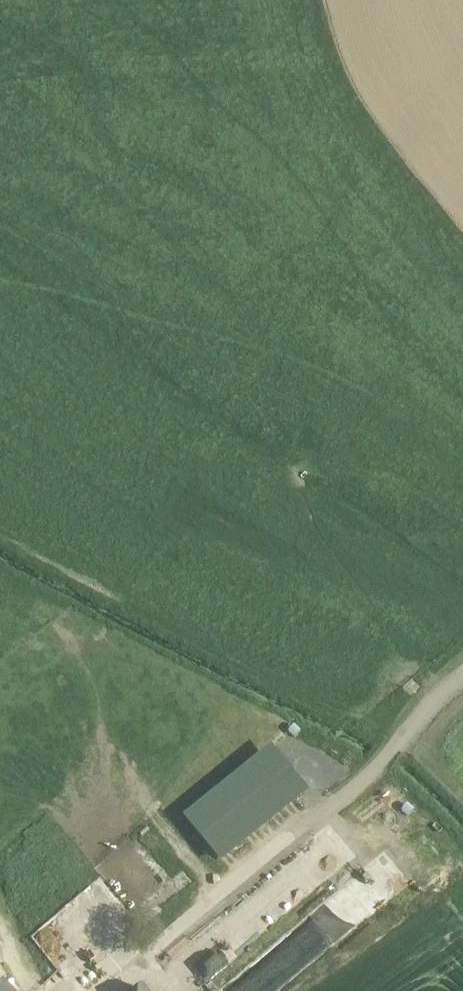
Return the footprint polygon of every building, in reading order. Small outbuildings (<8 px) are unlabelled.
[(262,755),(183,818),(219,863),(298,800),(262,755)] [(0,984),(0,990),(12,990),(3,981),(0,984)]
